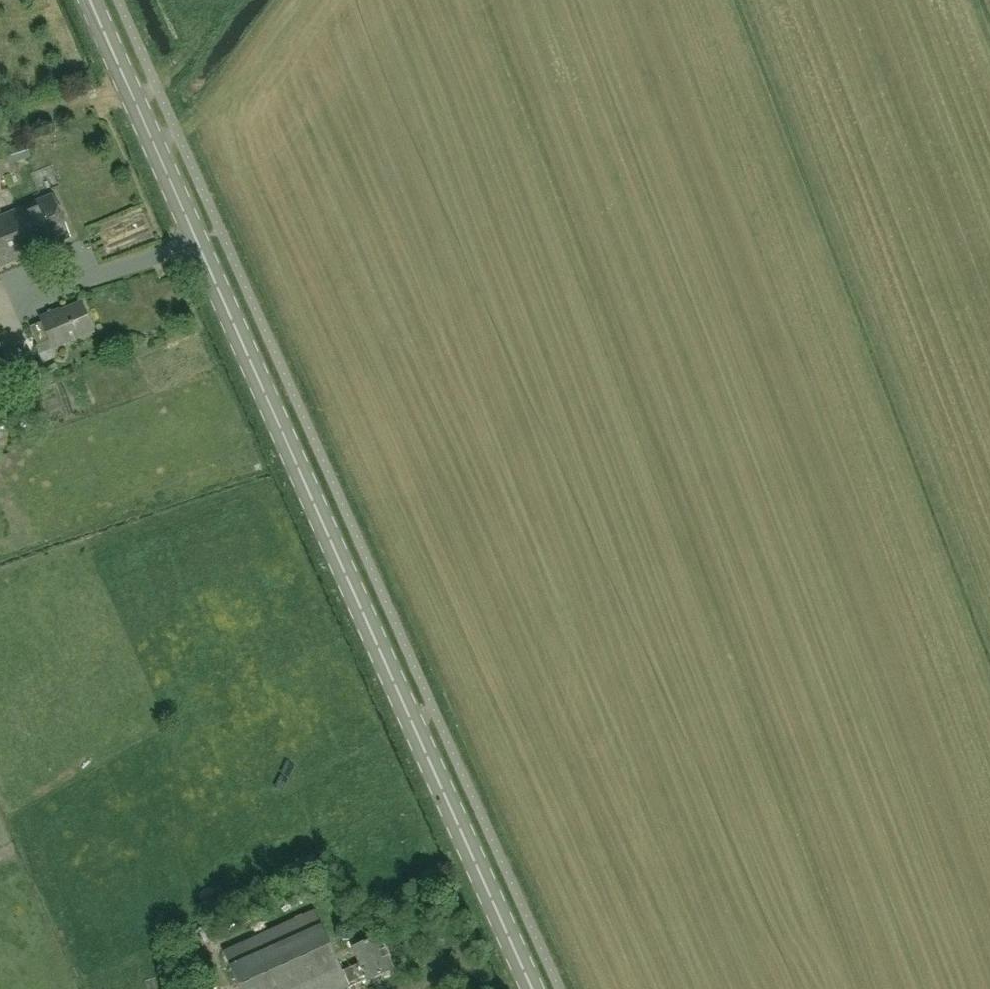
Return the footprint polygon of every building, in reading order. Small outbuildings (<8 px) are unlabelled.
[(0,143),(0,175),(15,170),(5,141),(0,143)] [(52,193),(0,215),(0,266),(70,235),(52,193)] [(51,340),(54,348),(92,332),(81,304),(52,315),(51,314),(42,318),(43,321),(30,326),(38,345),(51,340)] [(348,987),(366,979),(367,980),(392,969),(378,936),(352,947),(358,962),(341,970),(315,911),(224,952),(241,988),(349,988),(348,987)]
